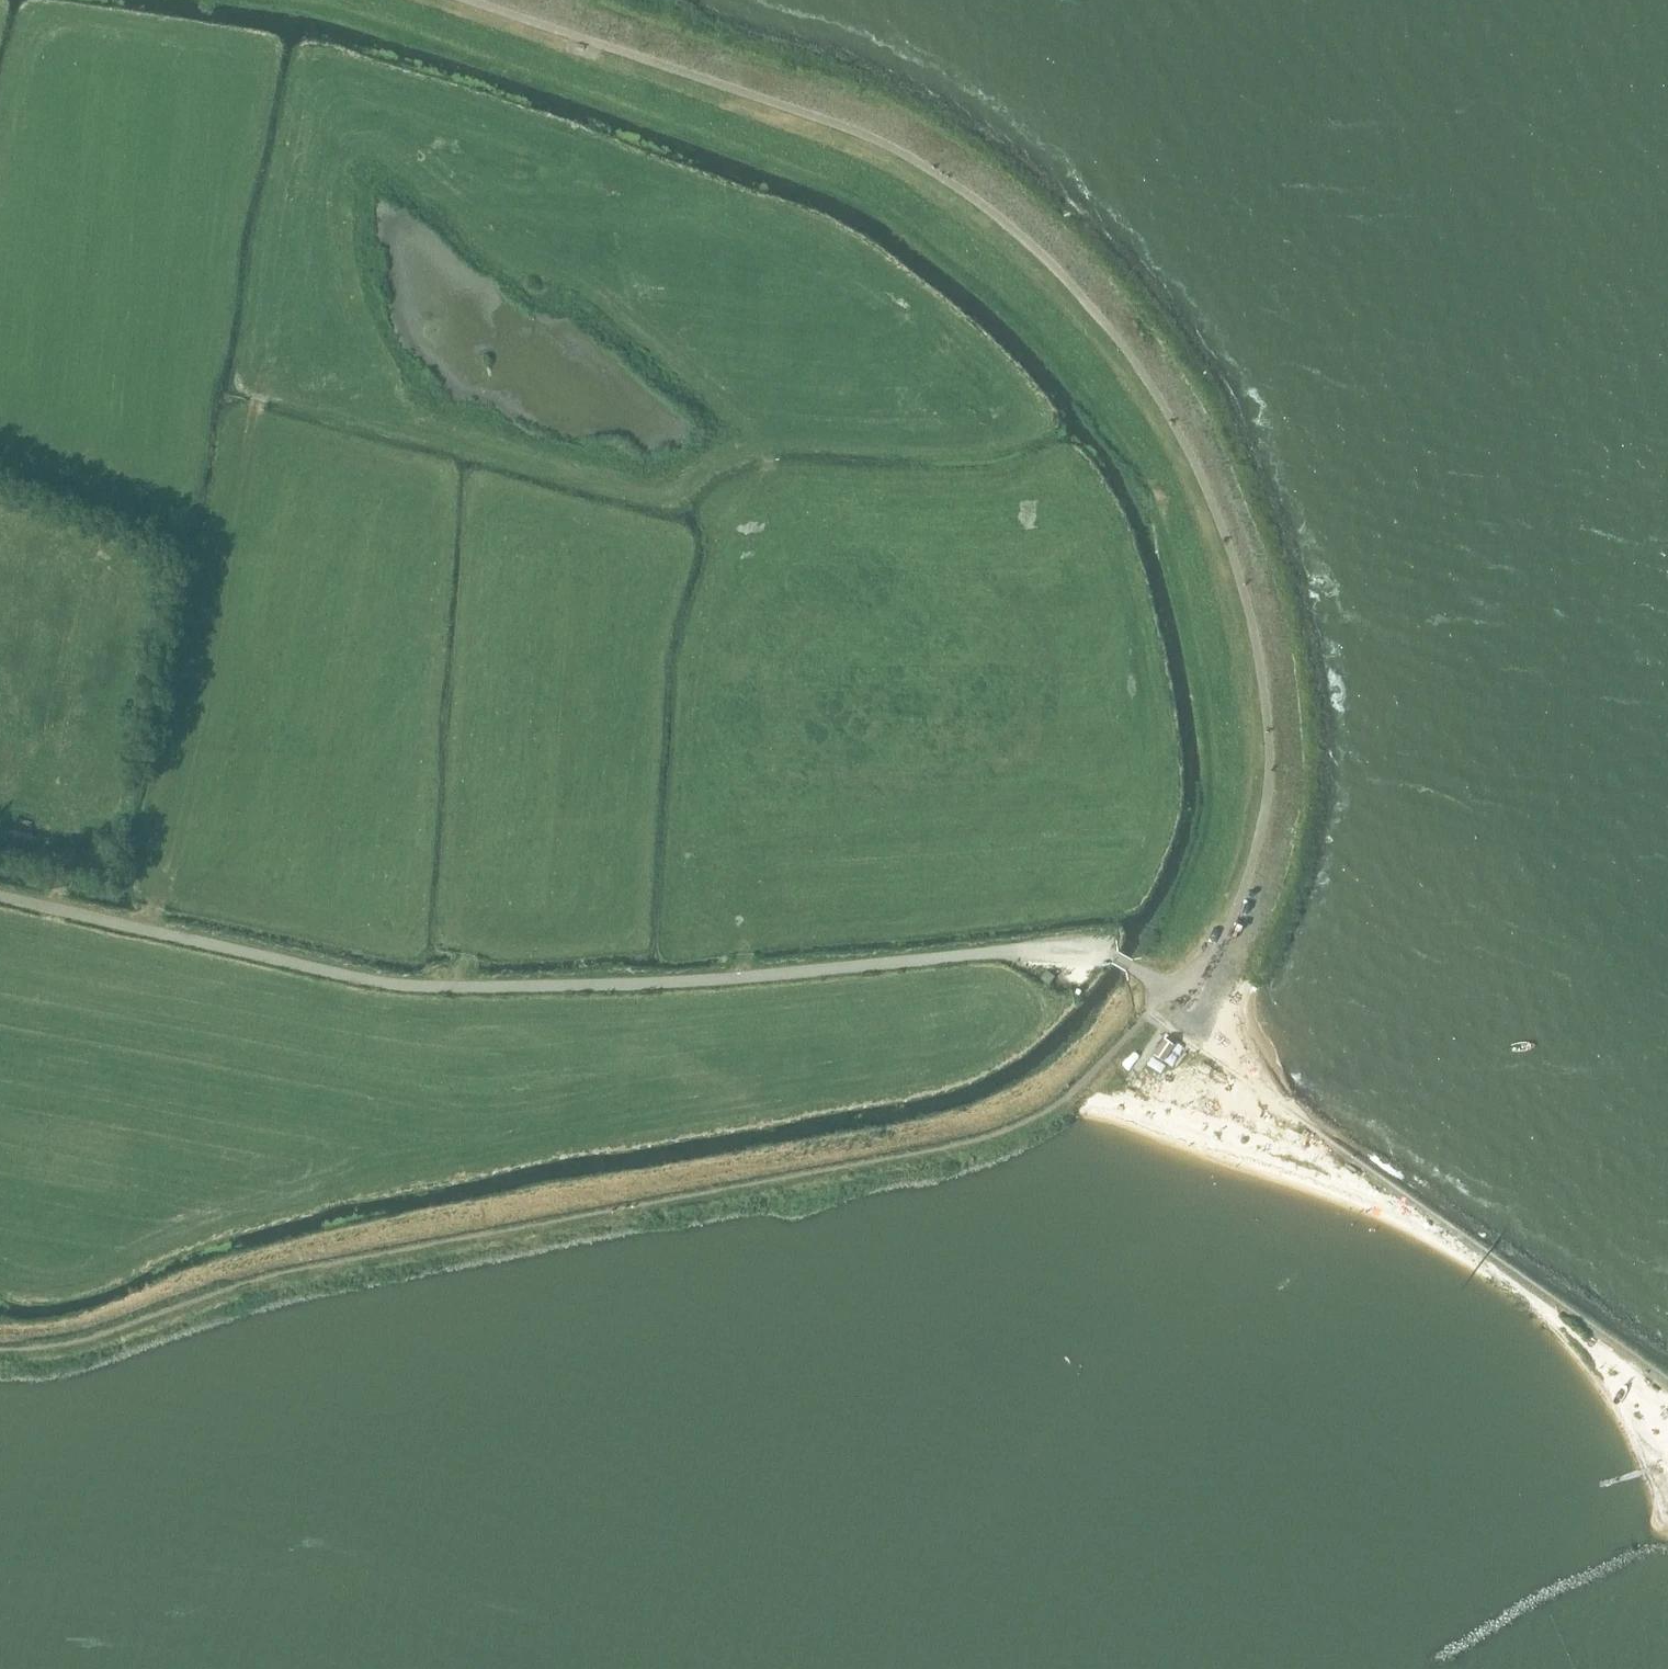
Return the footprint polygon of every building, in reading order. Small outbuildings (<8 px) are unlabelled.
[(1167,1040),(1155,1057),(1165,1062),(1176,1047),(1167,1040)]
